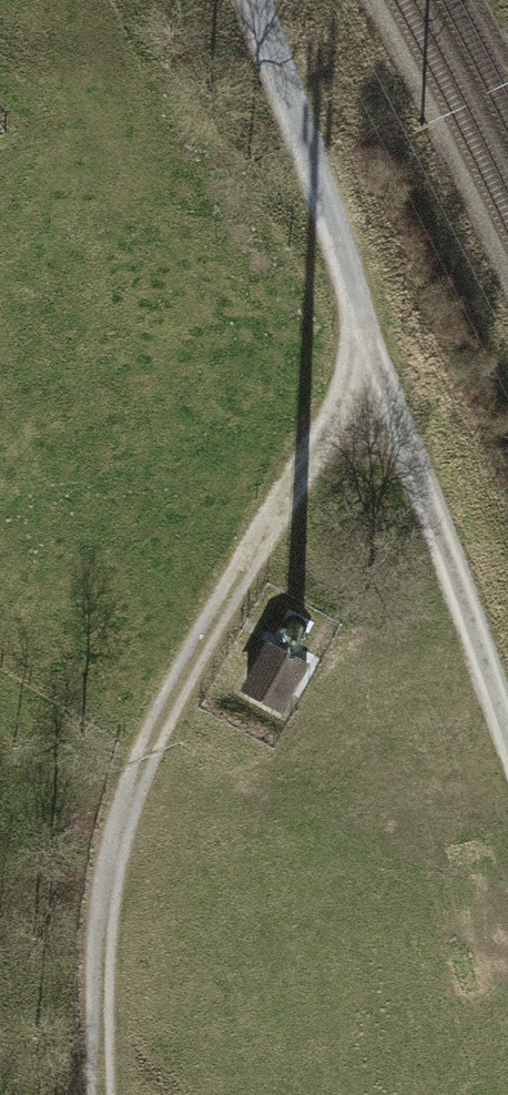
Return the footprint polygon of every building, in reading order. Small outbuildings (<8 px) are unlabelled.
[(304,657),(265,637),(239,689),(278,709),(304,657)]
